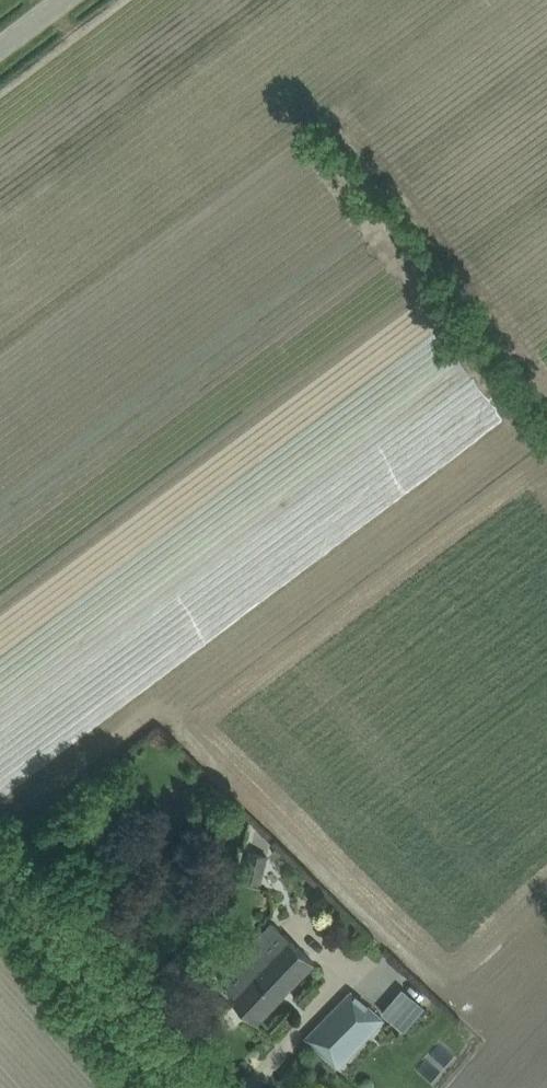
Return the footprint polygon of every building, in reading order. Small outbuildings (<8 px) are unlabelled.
[(268,852),(250,848),(246,864),(265,868),(268,852)] [(229,995),(256,1022),(316,960),(275,921),(233,964),(247,977),(229,995)] [(339,1067),(383,1019),(350,988),(306,1037),(339,1067)]
